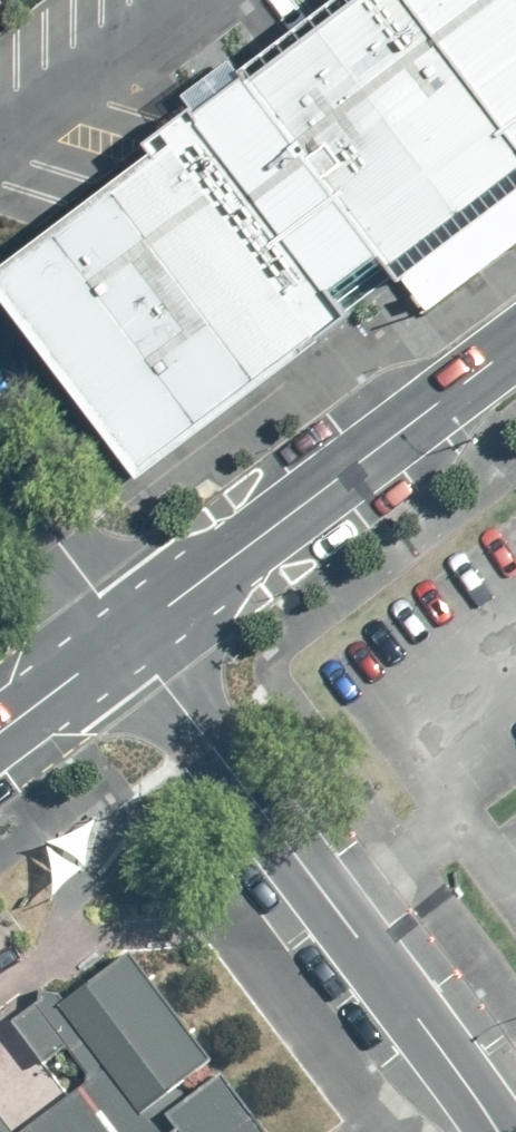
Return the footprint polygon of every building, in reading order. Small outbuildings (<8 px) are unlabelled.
[(0,230),(0,315),(115,472),(319,323),(293,287),(515,125),(515,0),(317,0),(0,230)] [(306,1094),(165,911),(30,1014),(60,1052),(0,1097),(0,1131),(257,1131),(306,1094)]
